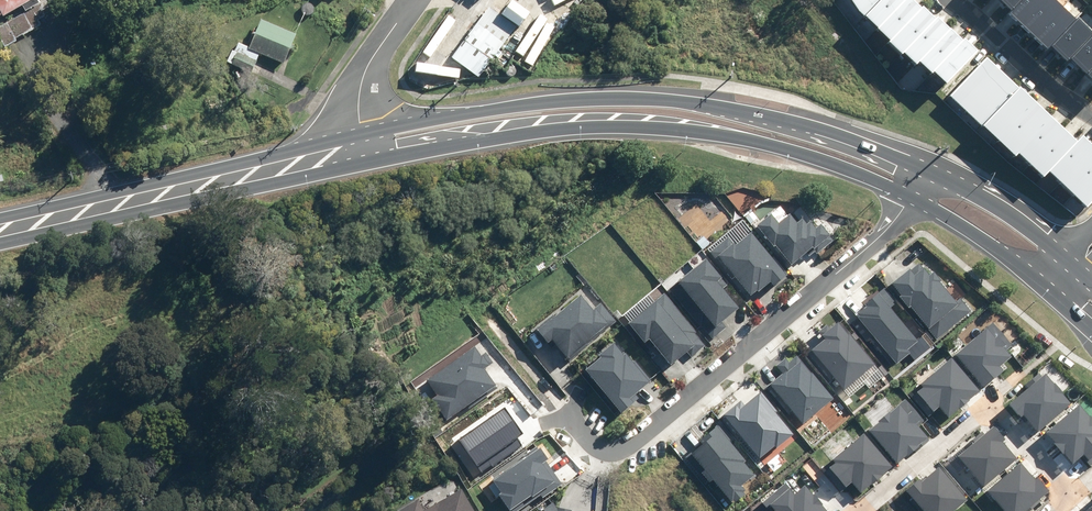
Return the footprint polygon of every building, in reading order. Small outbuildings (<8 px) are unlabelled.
[(5,16),(35,0),(0,0),(0,11),(3,17),(5,16)] [(865,18),(904,55),(905,54),(917,65),(920,62),(932,74),(934,72),(947,84),(978,52),(953,28),(950,31),(923,5),(921,8),(913,0),(853,0),(865,18)] [(1070,0),(975,0),(1016,37),(1080,94),(1091,99),(1091,19),(1070,0)] [(517,26),(490,6),(453,58),(480,77),(517,26)] [(545,27),(527,14),(514,32),(532,45),(545,27)] [(297,35),(262,19),(249,48),(284,64),(297,35)] [(257,61),(237,52),(231,64),(252,73),(254,67),(257,61)] [(949,95),(1014,159),(1019,153),(1044,177),(1051,170),(1088,206),(1091,201),(1091,143),(1082,134),(1076,141),(989,54),(949,95)] [(698,350),(706,343),(665,291),(628,319),(645,340),(650,336),(670,361),(693,344),(698,350)] [(609,325),(616,319),(601,300),(592,307),(579,292),(554,314),(553,312),(535,327),(547,341),(552,337),(568,355),(607,322),(609,325)] [(971,345),(969,344),(956,355),(982,386),(1001,370),(999,367),(1009,358),(1004,352),(1011,345),(992,324),(981,333),(983,335),(971,345)] [(601,354),(585,367),(622,410),(639,396),(635,391),(651,378),(634,358),(633,359),(626,350),(623,352),(614,340),(599,352),(601,354)] [(447,417),(497,383),(485,365),(493,360),(486,350),(480,353),(473,344),(426,376),(438,394),(433,397),(447,417)] [(976,390),(949,360),(935,372),(938,375),(925,387),(921,383),(908,395),(927,415),(937,405),(945,413),(961,399),(964,401),(976,390)] [(1019,416),(1022,414),(1036,430),(1067,403),(1050,383),(1047,386),(1037,374),(1025,385),(1028,388),(1009,405),(1019,416)] [(923,421),(904,400),(870,430),(901,464),(929,438),(918,425),(923,421)] [(846,419),(833,402),(816,416),(829,433),(846,419)] [(1076,407),(1046,435),(1056,445),(1059,443),(1064,448),(1062,449),(1073,461),(1080,454),(1089,464),(1091,461),(1091,434),(1084,425),(1089,420),(1076,407)] [(982,491),(1015,462),(1018,459),(1002,441),(1005,439),(993,426),(955,459),(982,491)] [(896,469),(865,432),(864,431),(821,467),(844,494),(852,487),(861,498),(896,469)] [(1002,510),(1006,510),(1011,507),(1014,510),(1028,510),(1037,503),(1036,499),(1047,490),(1022,460),(985,491),(1002,510)] [(939,466),(924,480),(921,476),(902,492),(919,510),(958,510),(969,501),(939,466)] [(454,477),(398,510),(399,510),(474,510),(454,477)] [(759,502),(766,510),(830,510),(801,477),(791,486),(785,480),(759,502)] [(572,509),(572,507),(558,504),(554,499),(537,510),(586,510),(572,509)] [(1075,510),(1091,510),(1091,501),(1090,499),(1075,510)]
